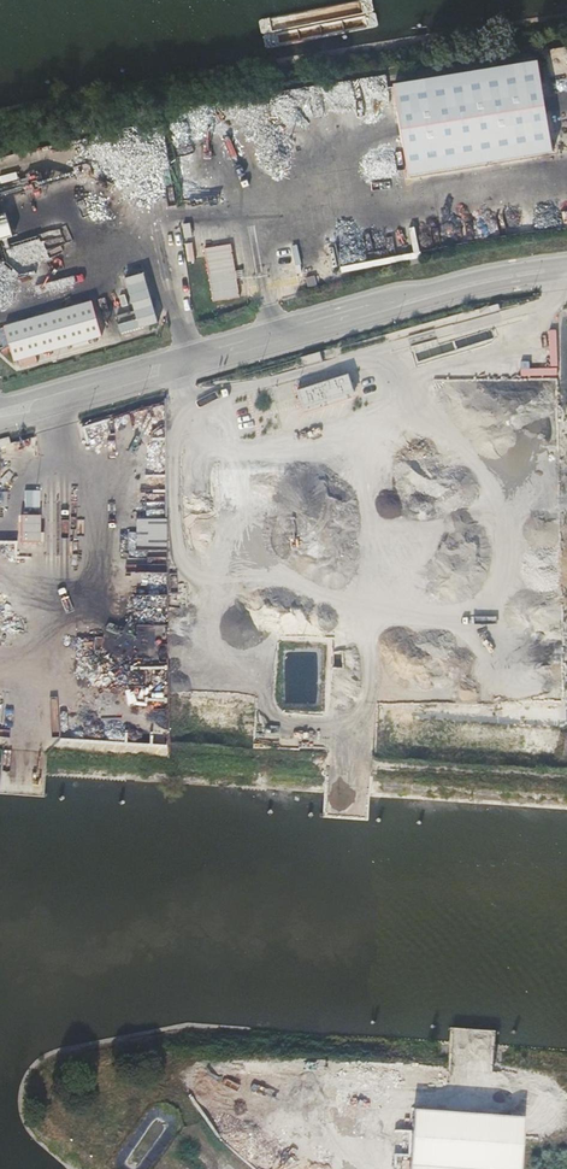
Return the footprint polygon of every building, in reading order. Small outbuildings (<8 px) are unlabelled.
[(409,175),(555,150),(539,57),(393,81),(409,175)] [(9,233),(3,210),(0,211),(0,236),(9,233)] [(204,249),(213,301),(239,297),(230,244),(204,249)] [(418,254),(409,256),(410,262),(419,260),(418,254)] [(160,322),(145,273),(127,278),(136,311),(141,327),(160,322)] [(15,362),(105,336),(95,301),(5,326),(15,362)] [(141,327),(136,311),(118,316),(123,333),(141,327)] [(553,351),(553,336),(515,335),(515,350),(553,351)] [(348,372),(295,388),(301,409),(354,392),(348,372)] [(18,514),(16,541),(38,542),(39,515),(18,514)] [(131,531),(131,518),(115,519),(115,531),(131,531)] [(145,545),(145,519),(133,519),(134,545),(145,545)] [(161,520),(145,520),(145,548),(161,548),(161,520)] [(145,563),(144,550),(132,550),(133,563),(145,563)] [(411,1168),(521,1168),(525,1119),(415,1111),(411,1168)]
